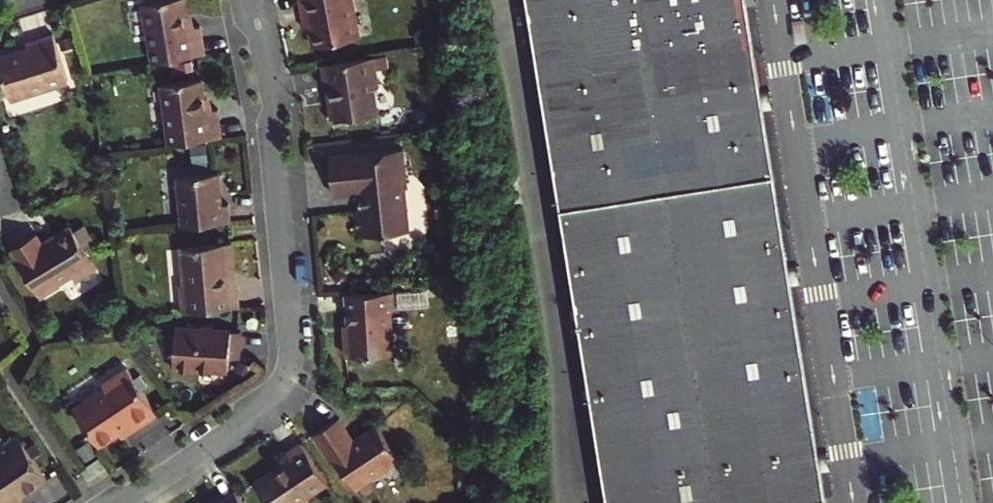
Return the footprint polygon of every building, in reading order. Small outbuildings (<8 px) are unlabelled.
[(206,53),(200,22),(189,24),(185,0),(152,0),(143,2),(154,62),(206,53)] [(315,47),(361,37),(354,0),(300,0),(304,20),(309,19),(312,31),(315,47)] [(609,502),(771,502),(826,494),(747,0),(529,0),(609,502)] [(0,59),(0,60),(13,102),(71,84),(56,36),(28,46),(29,49),(0,59)] [(319,68),(322,91),(330,90),(332,102),(327,102),(331,124),(375,117),(371,92),(377,92),(373,60),(319,68)] [(209,108),(204,78),(164,84),(174,142),(226,135),(221,106),(209,108)] [(405,150),(331,158),(335,196),(355,194),(355,199),(363,198),(364,212),(356,212),(359,238),(388,235),(388,238),(395,237),(394,235),(405,234),(409,229),(405,188),(408,188),(405,150)] [(225,203),(222,172),(182,176),(187,225),(234,220),(233,202),(225,203)] [(75,279),(96,266),(69,224),(42,242),(36,232),(12,248),(42,295),(62,283),(60,280),(71,273),(75,279)] [(183,245),(185,267),(182,267),(186,311),(244,306),(242,285),(235,286),(233,263),(238,263),(236,240),(183,245)] [(397,306),(395,290),(349,292),(351,330),(346,331),(348,354),(394,351),(392,307),(397,306)] [(244,366),(250,340),(186,327),(176,369),(202,375),(203,373),(232,378),(235,364),(244,366)] [(88,418),(140,386),(124,363),(99,381),(102,386),(78,403),(88,418)] [(137,426),(158,412),(140,386),(88,418),(102,439),(121,427),(132,419),(137,426)] [(137,426),(132,419),(121,427),(125,434),(137,426)] [(358,491),(403,462),(381,429),(358,444),(342,421),(318,438),(334,464),(338,461),(358,491)] [(49,478),(25,441),(0,457),(0,502),(11,502),(49,478)] [(255,482),(269,502),(315,502),(335,490),(302,442),(288,451),(292,457),(255,482)] [(237,491),(218,502),(245,502),(237,491)]
